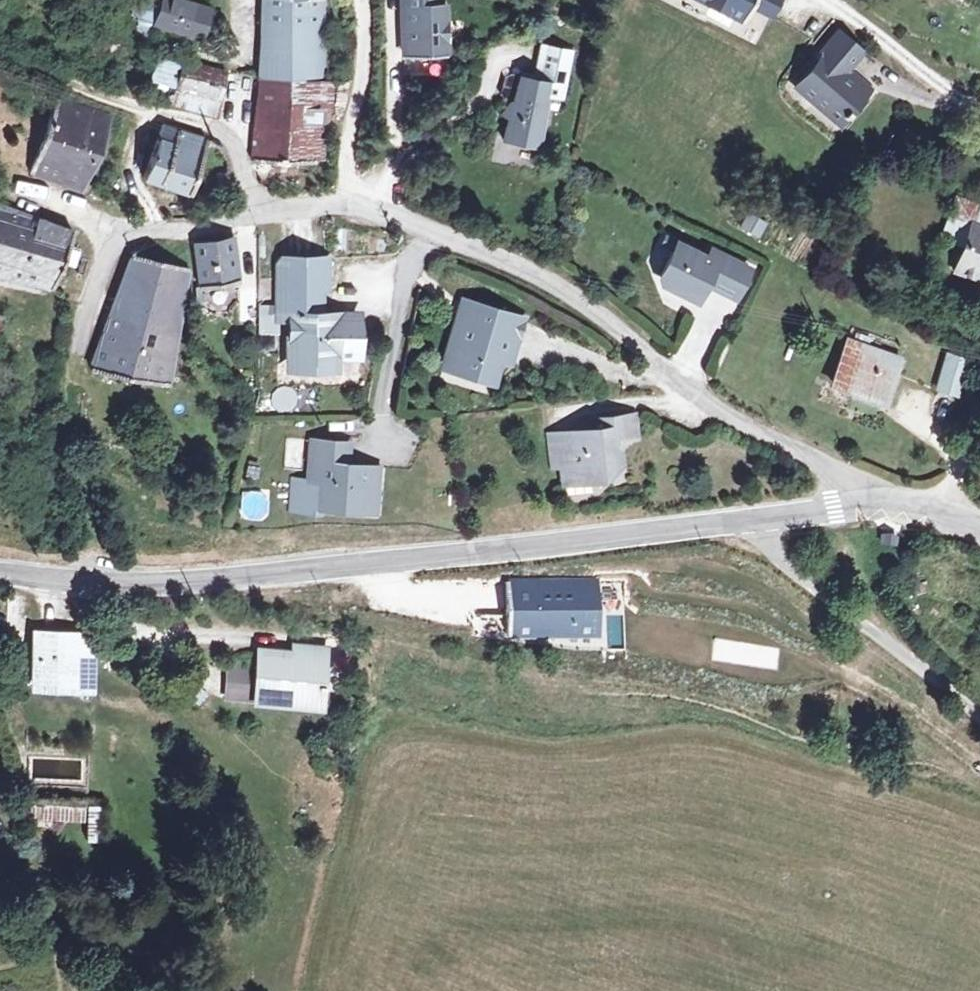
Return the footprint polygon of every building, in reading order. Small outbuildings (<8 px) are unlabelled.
[(168,0),(159,0),(151,23),(197,39),(205,12),(168,0)] [(259,75),(287,76),(320,79),(320,67),(321,51),(320,20),(321,0),(262,0),(261,8),(261,41),(259,75)] [(748,21),(753,11),(773,20),(782,0),(701,0),(748,21)] [(439,4),(399,7),(401,56),(441,54),(439,4)] [(862,52),(836,27),(815,53),(823,59),(798,88),(837,121),(865,89),(844,73),(862,52)] [(543,40),(533,79),(543,81),(542,92),(558,95),(570,48),(543,40)] [(157,60),(149,86),(173,93),(180,67),(157,60)] [(224,74),(185,63),(176,102),(214,113),(224,74)] [(287,76),(259,75),(257,99),(318,103),(320,79),(287,76)] [(543,81),(533,79),(513,75),(508,98),(497,110),(505,112),(497,138),(536,147),(542,92),(543,81)] [(334,108),(335,79),(320,79),(318,103),(318,108),(334,108)] [(108,115),(59,98),(30,166),(80,185),(108,115)] [(318,103),(257,99),(254,158),(273,160),(274,162),(275,166),(278,168),(283,168),(285,167),(287,164),(287,160),(317,162),(317,117),(318,108),(318,103)] [(175,128),(161,124),(156,139),(171,144),(175,128)] [(189,191),(206,139),(185,131),(175,128),(171,144),(156,139),(144,176),(189,191)] [(978,202),(969,224),(979,228),(979,203),(978,202)] [(0,207),(0,274),(49,290),(71,232),(0,207)] [(758,239),(766,223),(748,214),(740,229),(758,239)] [(946,215),(935,243),(959,251),(969,224),(946,215)] [(969,224),(959,251),(952,267),(979,277),(979,228),(969,224)] [(231,239),(196,244),(201,282),(236,278),(231,239)] [(747,267),(709,248),(704,257),(676,244),(670,252),(666,260),(661,271),(661,275),(661,282),(662,286),(667,290),(675,292),(693,301),(702,285),(732,298),(747,267)] [(185,268),(130,258),(89,369),(164,379),(185,268)] [(307,355),(329,356),(351,355),(353,316),(309,314),(309,291),(321,291),(322,260),(273,259),(270,322),(284,323),(281,369),(307,369),(307,355)] [(457,295),(450,318),(462,321),(468,298),(457,295)] [(462,321),(450,318),(447,330),(459,334),(449,366),(489,377),(498,345),(508,349),(518,315),(468,298),(462,321)] [(459,334),(447,330),(437,362),(449,366),(459,334)] [(898,358),(846,338),(831,380),(881,399),(898,358)] [(965,361),(946,353),(934,387),(954,393),(965,361)] [(328,370),(329,356),(307,355),(307,369),(328,370)] [(588,430),(541,433),(544,468),(556,467),(557,483),(587,481),(594,467),(614,466),(613,438),(630,437),(628,415),(588,418),(588,430)] [(366,491),(381,493),(383,474),(353,471),(355,451),(316,446),(311,488),(295,486),(292,516),(321,520),(321,511),(364,514),(366,491)] [(378,516),(381,493),(366,491),(364,514),(378,516)] [(593,581),(507,582),(507,630),(593,629),(593,581)] [(82,641),(30,638),(29,687),(81,688),(82,641)] [(254,672),(222,670),(219,700),(271,706),(272,700),(315,706),(320,654),(292,652),(291,657),(254,654),(254,672)] [(23,806),(27,822),(81,825),(82,832),(96,833),(97,810),(23,806)]
